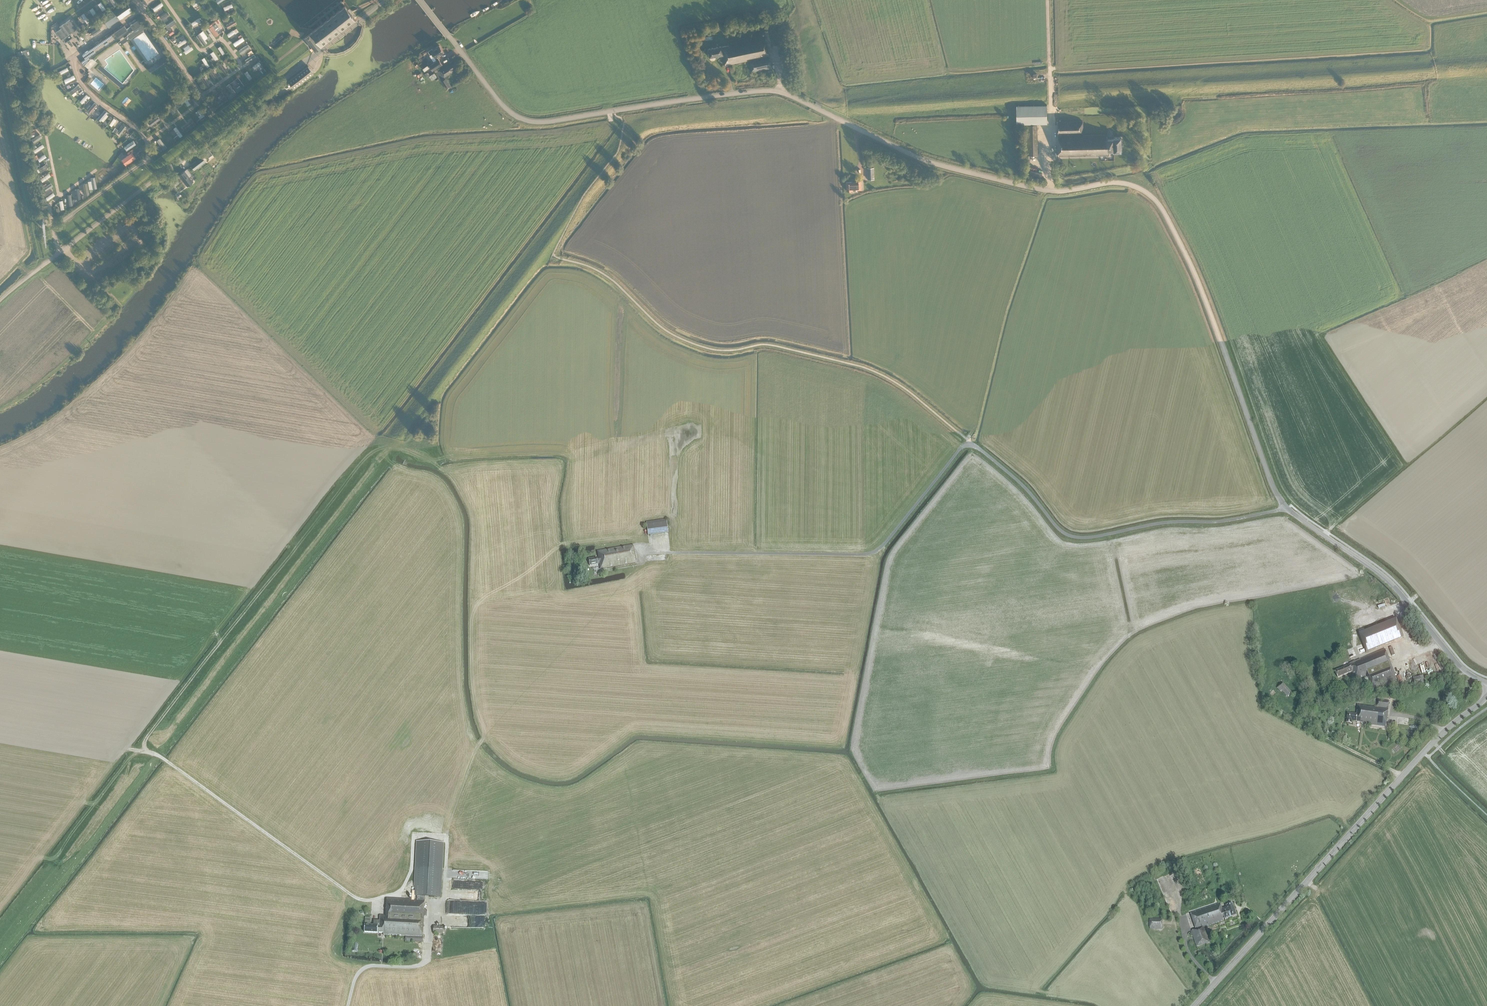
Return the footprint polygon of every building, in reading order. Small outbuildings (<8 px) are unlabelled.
[(114,10),(120,19),(132,10),(134,9),(132,6),(131,8),(126,1),(114,10)] [(316,50),(356,19),(345,5),(305,37),(311,43),(309,45),(313,49),(314,48),(316,50)] [(93,7),(90,9),(94,16),(91,18),(94,21),(100,17),(93,7)] [(114,10),(102,18),(108,27),(120,19),(114,10)] [(85,24),(90,21),(84,12),(79,16),(85,24)] [(59,26),(61,28),(56,31),(61,39),(63,38),(65,42),(72,37),(70,33),(76,29),(70,19),(59,26)] [(134,30),(142,24),(139,19),(130,25),(134,30)] [(175,19),(165,25),(167,28),(177,22),(175,19)] [(235,19),(226,23),(228,27),(237,23),(235,19)] [(205,28),(210,38),(213,36),(209,30),(214,27),(212,24),(205,28)] [(117,37),(127,30),(124,25),(82,54),(85,59),(82,61),(84,65),(90,59),(88,57),(95,52),(94,49),(104,43),(105,45),(109,43),(107,40),(115,35),(117,37)] [(752,72),(771,68),(766,35),(729,43),(729,45),(708,49),(710,57),(711,58),(712,59),(714,59),(715,57),(715,55),(723,54),(726,65),(750,60),(752,72)] [(186,38),(177,43),(179,46),(188,41),(186,38)] [(439,58),(438,56),(444,52),(439,45),(433,49),(433,48),(428,51),(431,54),(432,53),(437,60),(429,65),(433,70),(442,64),(439,59),(439,58)] [(205,56),(202,58),(204,61),(202,63),(205,68),(210,65),(205,56)] [(149,68),(152,72),(168,61),(166,57),(149,68)] [(449,76),(448,74),(452,72),(452,71),(454,69),(453,68),(454,68),(452,64),(449,66),(448,65),(436,73),(441,81),(442,81),(447,89),(451,86),(446,78),(449,76)] [(314,73),(308,66),(289,81),(294,88),(314,73)] [(239,77),(231,82),(237,92),(246,86),(239,77)] [(73,96),(77,93),(76,90),(80,87),(79,84),(70,90),(73,96)] [(222,90),(219,92),(223,97),(216,101),(218,105),(228,98),(222,90)] [(87,93),(80,100),(82,103),(89,96),(87,93)] [(187,105),(193,102),(188,93),(182,96),(187,105)] [(127,106),(132,100),(128,97),(123,102),(127,106)] [(90,112),(98,104),(95,102),(87,109),(90,112)] [(1047,104),(1017,105),(1017,124),(1048,123),(1047,104)] [(200,108),(197,110),(202,117),(205,115),(200,108)] [(107,113),(108,111),(105,109),(98,117),(103,121),(109,115),(107,113)] [(151,125),(160,118),(158,115),(148,121),(151,125)] [(1114,152),(1122,152),(1122,138),(1114,138),(1114,139),(1108,138),(1108,134),(1083,135),(1083,121),(1058,122),(1059,156),(1108,155),(1108,151),(1114,151),(1114,152)] [(123,122),(119,133),(123,134),(127,124),(123,122)] [(1038,154),(1038,124),(1025,124),(1025,154),(1038,154)] [(126,149),(137,144),(135,140),(124,145),(126,149)] [(196,161),(199,166),(206,161),(202,156),(196,161)] [(187,186),(193,181),(189,176),(192,174),(187,169),(179,175),(187,186)] [(43,181),(51,176),(49,172),(44,175),(42,172),(38,174),(43,181)] [(110,176),(108,173),(105,175),(103,172),(97,176),(102,182),(110,176)] [(847,190),(852,190),(852,189),(857,189),(862,189),(861,179),(855,180),(855,182),(852,182),(846,182),(847,190)] [(666,520),(646,523),(648,536),(668,533),(666,520)] [(600,570),(636,563),(633,544),(597,551),(598,558),(597,558),(588,559),(590,566),(599,564),(600,570)] [(1373,592),(1380,588),(1378,583),(1370,587),(1373,592)] [(1403,637),(1396,618),(1358,633),(1365,652),(1403,637)] [(1371,692),(1397,682),(1385,649),(1349,663),(1350,665),(1335,671),(1338,677),(1352,672),(1356,681),(1365,678),(1371,692)] [(1422,676),(1417,677),(1413,678),(1414,685),(1424,683),(1422,676)] [(1288,697),(1292,693),(1286,686),(1283,683),(1277,688),(1281,692),(1282,691),(1288,697)] [(1386,727),(1389,701),(1377,700),(1376,707),(1357,705),(1356,715),(1348,713),(1346,723),(1351,724),(1352,721),(1362,722),(1362,723),(1386,727)] [(440,897),(441,870),(442,843),(417,842),(416,869),(414,896),(417,896),(417,900),(387,898),(386,915),(380,915),(380,921),(374,921),(373,926),(370,925),(371,918),(365,917),(364,932),(377,933),(377,932),(383,932),(383,935),(406,936),(405,941),(422,942),(423,935),(424,900),(425,897),(440,897)] [(1225,920),(1237,916),(1233,904),(1226,906),(1226,908),(1223,909),(1221,903),(1190,913),(1196,930),(1191,931),(1197,947),(1209,943),(1204,927),(1223,921),(1223,919),(1224,919),(1225,920)] [(1162,918),(1150,918),(1150,929),(1162,929),(1162,918)]
